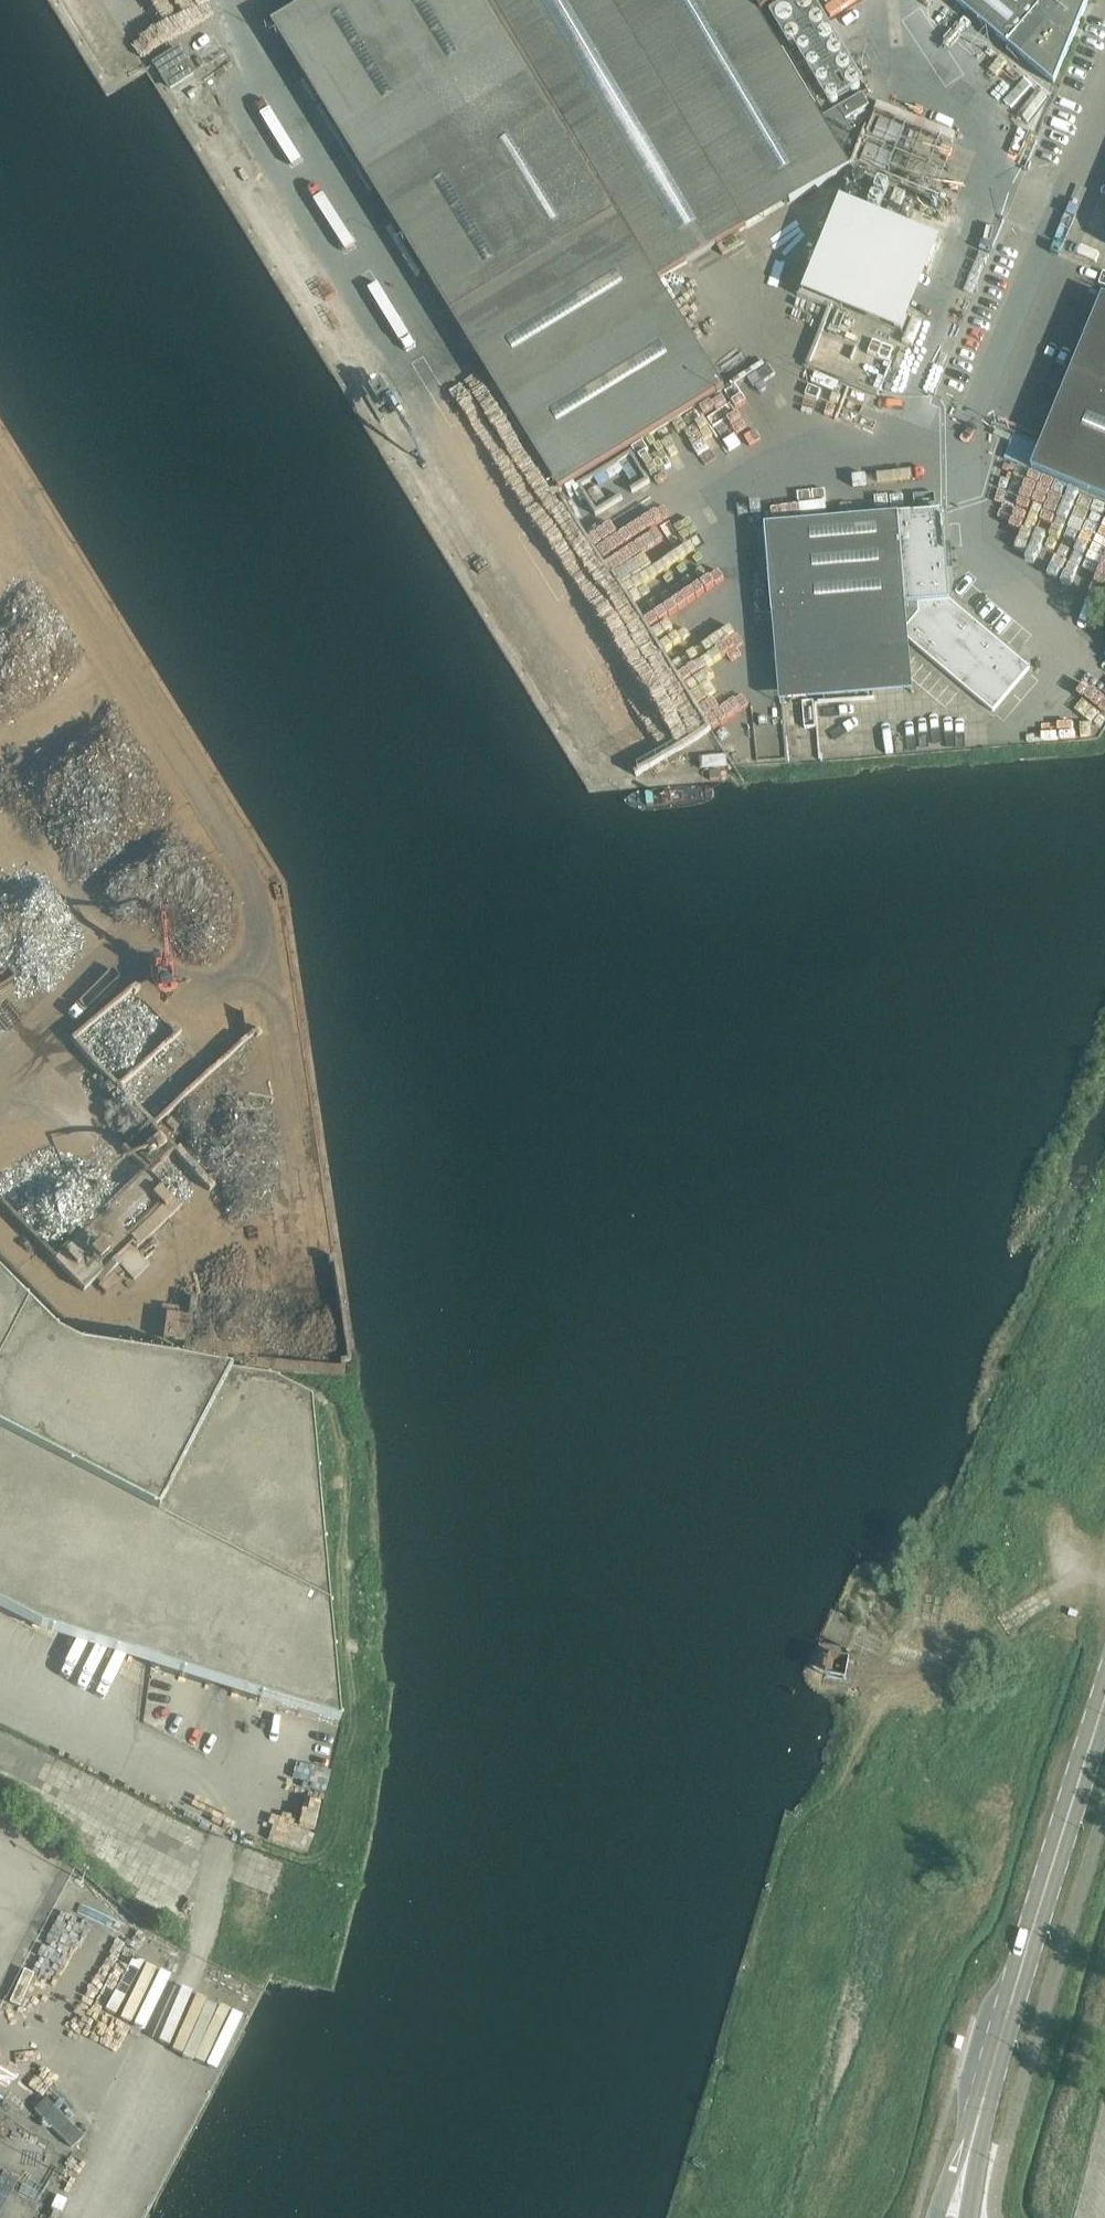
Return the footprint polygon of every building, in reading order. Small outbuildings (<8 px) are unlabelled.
[(290,53),(451,314),(615,213),(616,213),(616,212),(618,211),(659,280),(747,227),(851,166),(761,14),(753,0),(311,0),(272,24),(290,53)] [(761,14),(773,0),(753,0),(761,14)] [(1054,84),(1088,0),(954,0),(1054,84)] [(156,64),(170,88),(194,73),(179,49),(156,64)] [(837,199),(804,295),(908,332),(942,235),(837,199)] [(725,389),(615,213),(451,314),(559,491),(725,389)] [(1103,296),(1031,469),(1104,500),(1104,297),(1103,296)] [(900,633),(908,640),(993,712),(1030,668),(950,600),(943,511),(765,526),(772,616),(864,608),(867,636),(900,633)] [(39,1632),(150,1667),(337,1725),(312,1440),(309,1405),(270,1385),(94,1358),(76,1355),(54,1343),(0,1303),(0,1612),(39,1632)]
